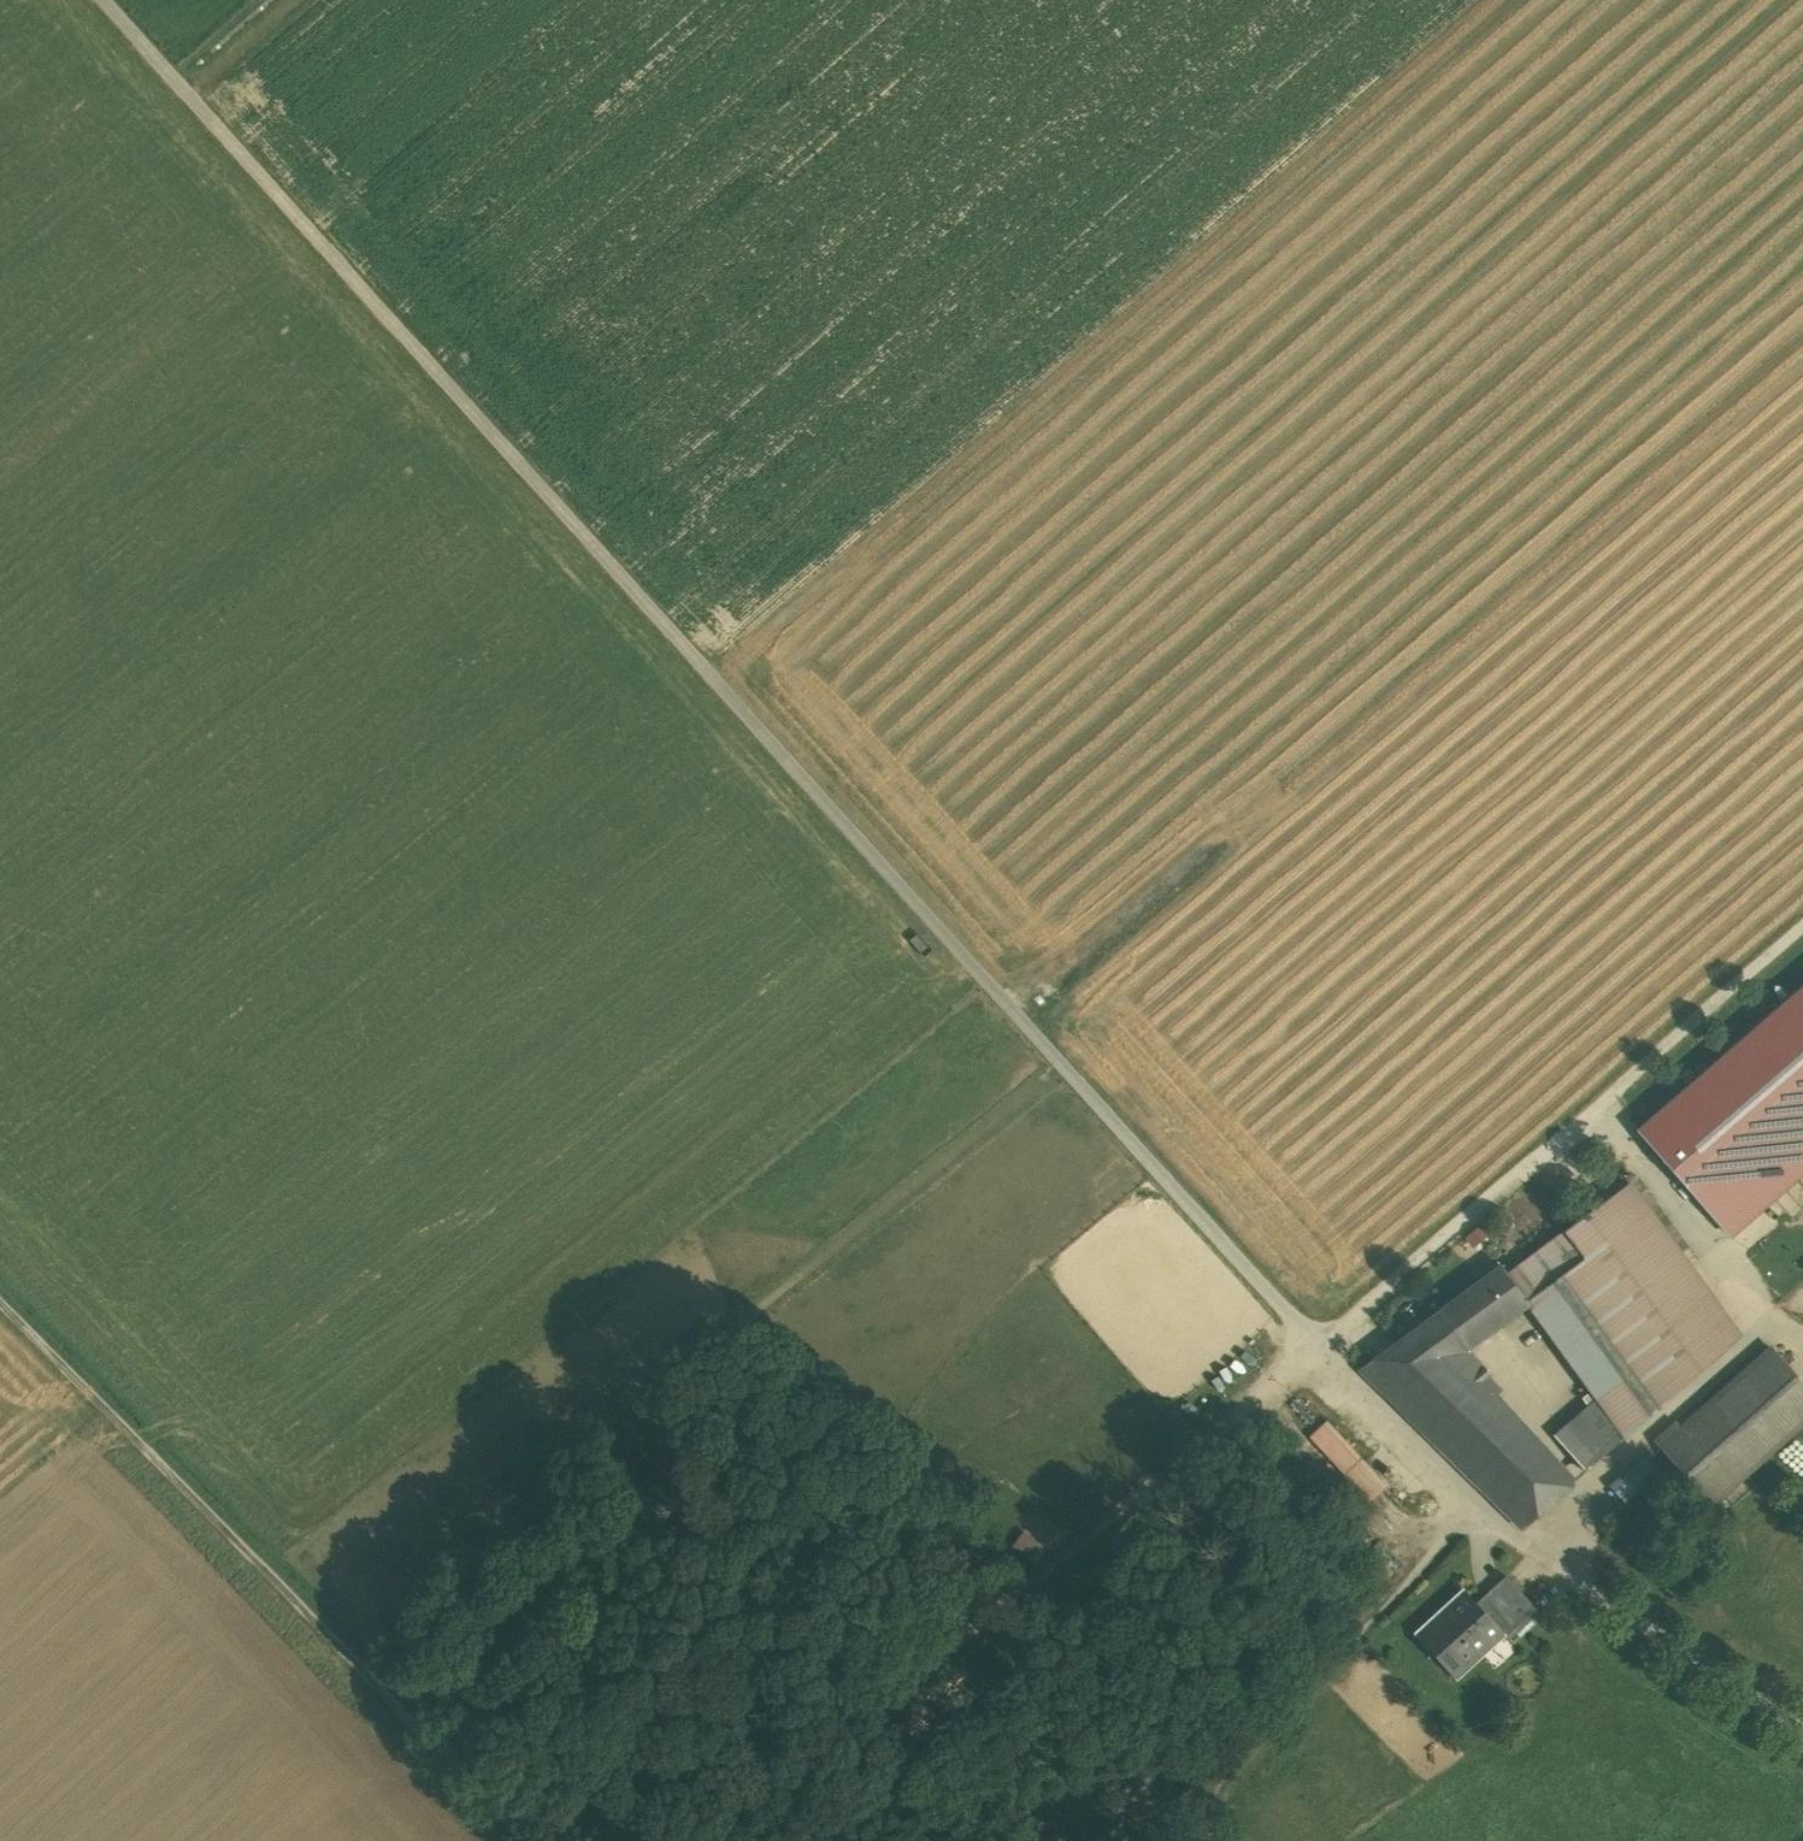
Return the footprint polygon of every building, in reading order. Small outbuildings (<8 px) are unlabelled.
[(1641,1130),(1729,1233),(1802,1170),(1802,992),(1641,1130)] [(1585,1260),(1529,1303),(1604,1400),(1558,1434),(1583,1468),(1736,1339),(1626,1187),(1565,1233),(1585,1260)] [(1585,1260),(1565,1233),(1509,1276),(1529,1303),(1585,1260)] [(1509,1276),(1501,1267),(1360,1372),(1521,1529),(1573,1484),(1481,1385),(1490,1376),(1469,1349),(1529,1303),(1509,1276)] [(1770,1341),(1657,1438),(1713,1503),(1802,1425),(1802,1379),(1770,1341)] [(1307,1434),(1365,1501),(1383,1486),(1325,1419),(1307,1434)] [(1648,1452),(1611,1482),(1627,1501),(1664,1470),(1648,1452)] [(1465,1584),(1412,1633),(1458,1681),(1509,1633),(1515,1639),(1544,1612),(1507,1574),(1480,1600),(1465,1584)]
